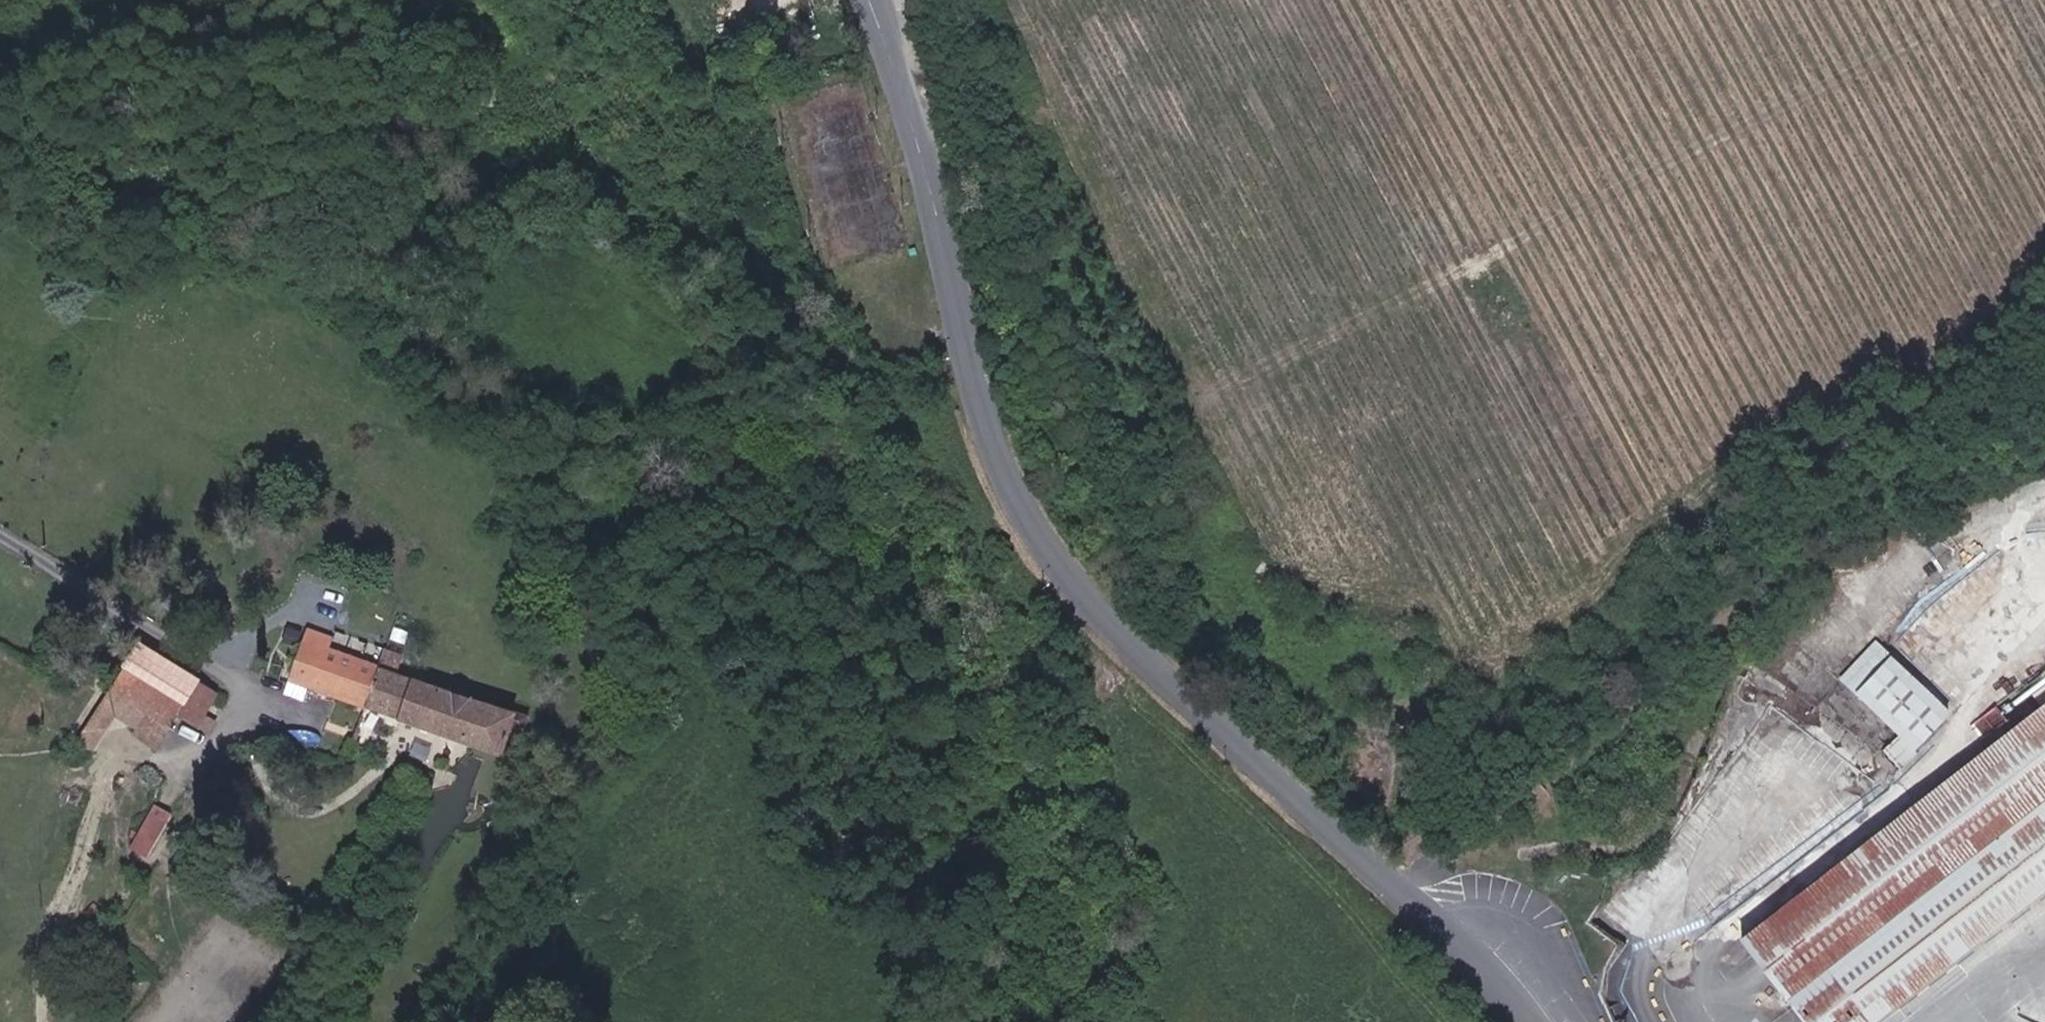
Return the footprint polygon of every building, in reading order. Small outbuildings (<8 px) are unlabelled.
[(299,638),(281,675),(494,751),(505,753),(520,715),(512,711),(497,706),(299,638)] [(166,743),(185,712),(205,682),(146,645),(120,691),(153,710),(141,728),(166,743)] [(1957,715),(1875,650),(1843,688),(1905,736),(1887,757),(1911,778),(1929,759),(1923,753),(1957,715)] [(200,720),(218,690),(205,682),(185,712),(200,720)] [(2036,691),(2044,702),(2044,683),(2036,691)] [(1745,937),(1808,1021),(1875,1021),(2044,889),(2044,706),(1745,937)]
